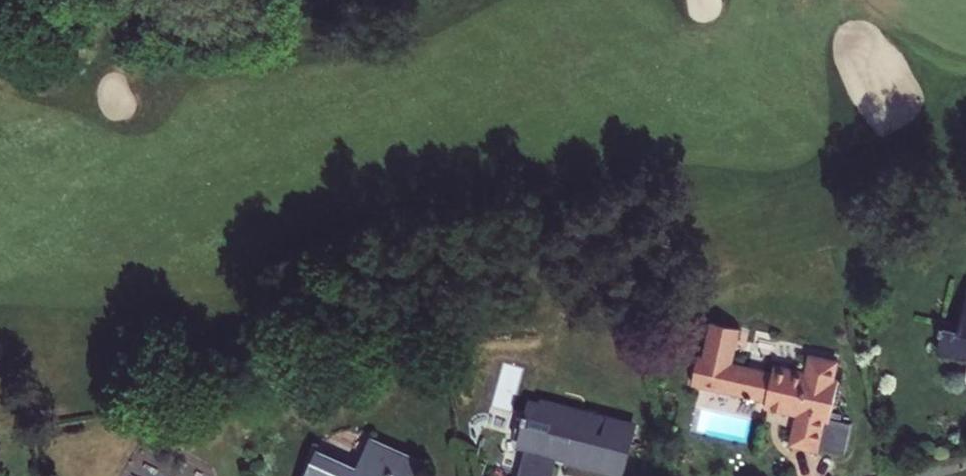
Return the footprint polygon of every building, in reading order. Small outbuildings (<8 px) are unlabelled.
[(959,324),(941,321),(937,335),(940,335),(936,354),(965,360),(965,288),(959,324)] [(833,379),(836,362),(810,356),(806,373),(772,366),(771,373),(736,365),(730,391),(744,395),(743,399),(754,401),(755,397),(768,400),(766,407),(797,414),(791,443),(817,449),(823,421),(828,421),(837,380),(833,379)] [(730,391),(736,365),(697,357),(692,384),(730,391)] [(518,422),(515,437),(522,439),(521,447),(531,449),(526,468),(521,467),(518,475),(552,475),(557,456),(568,458),(567,460),(619,474),(630,427),(592,417),(591,421),(563,414),(564,410),(545,405),(543,408),(533,406),(530,418),(523,417),(522,422),(518,422)] [(420,464),(369,441),(356,470),(316,453),(305,475),(415,475),(420,464)]
